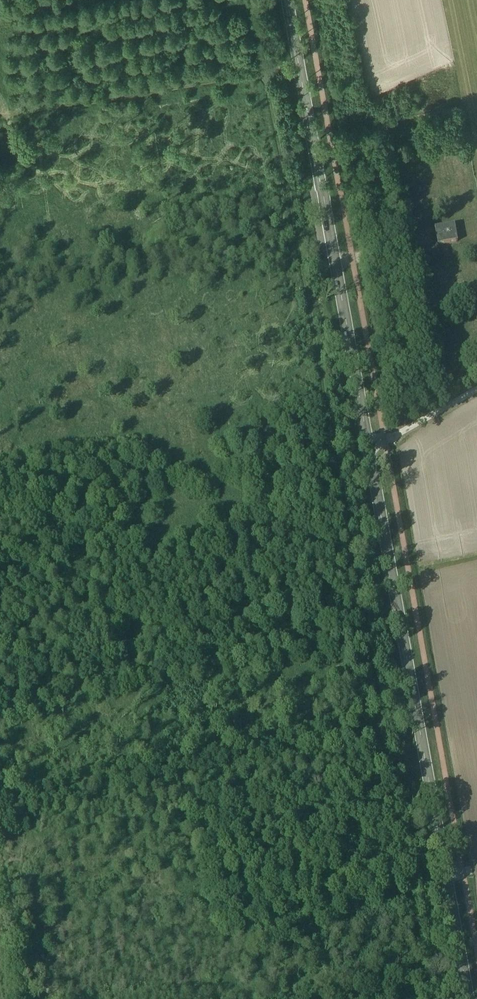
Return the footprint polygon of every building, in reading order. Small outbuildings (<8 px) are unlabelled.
[(454,228),(434,231),(437,248),(457,245),(454,228)]
